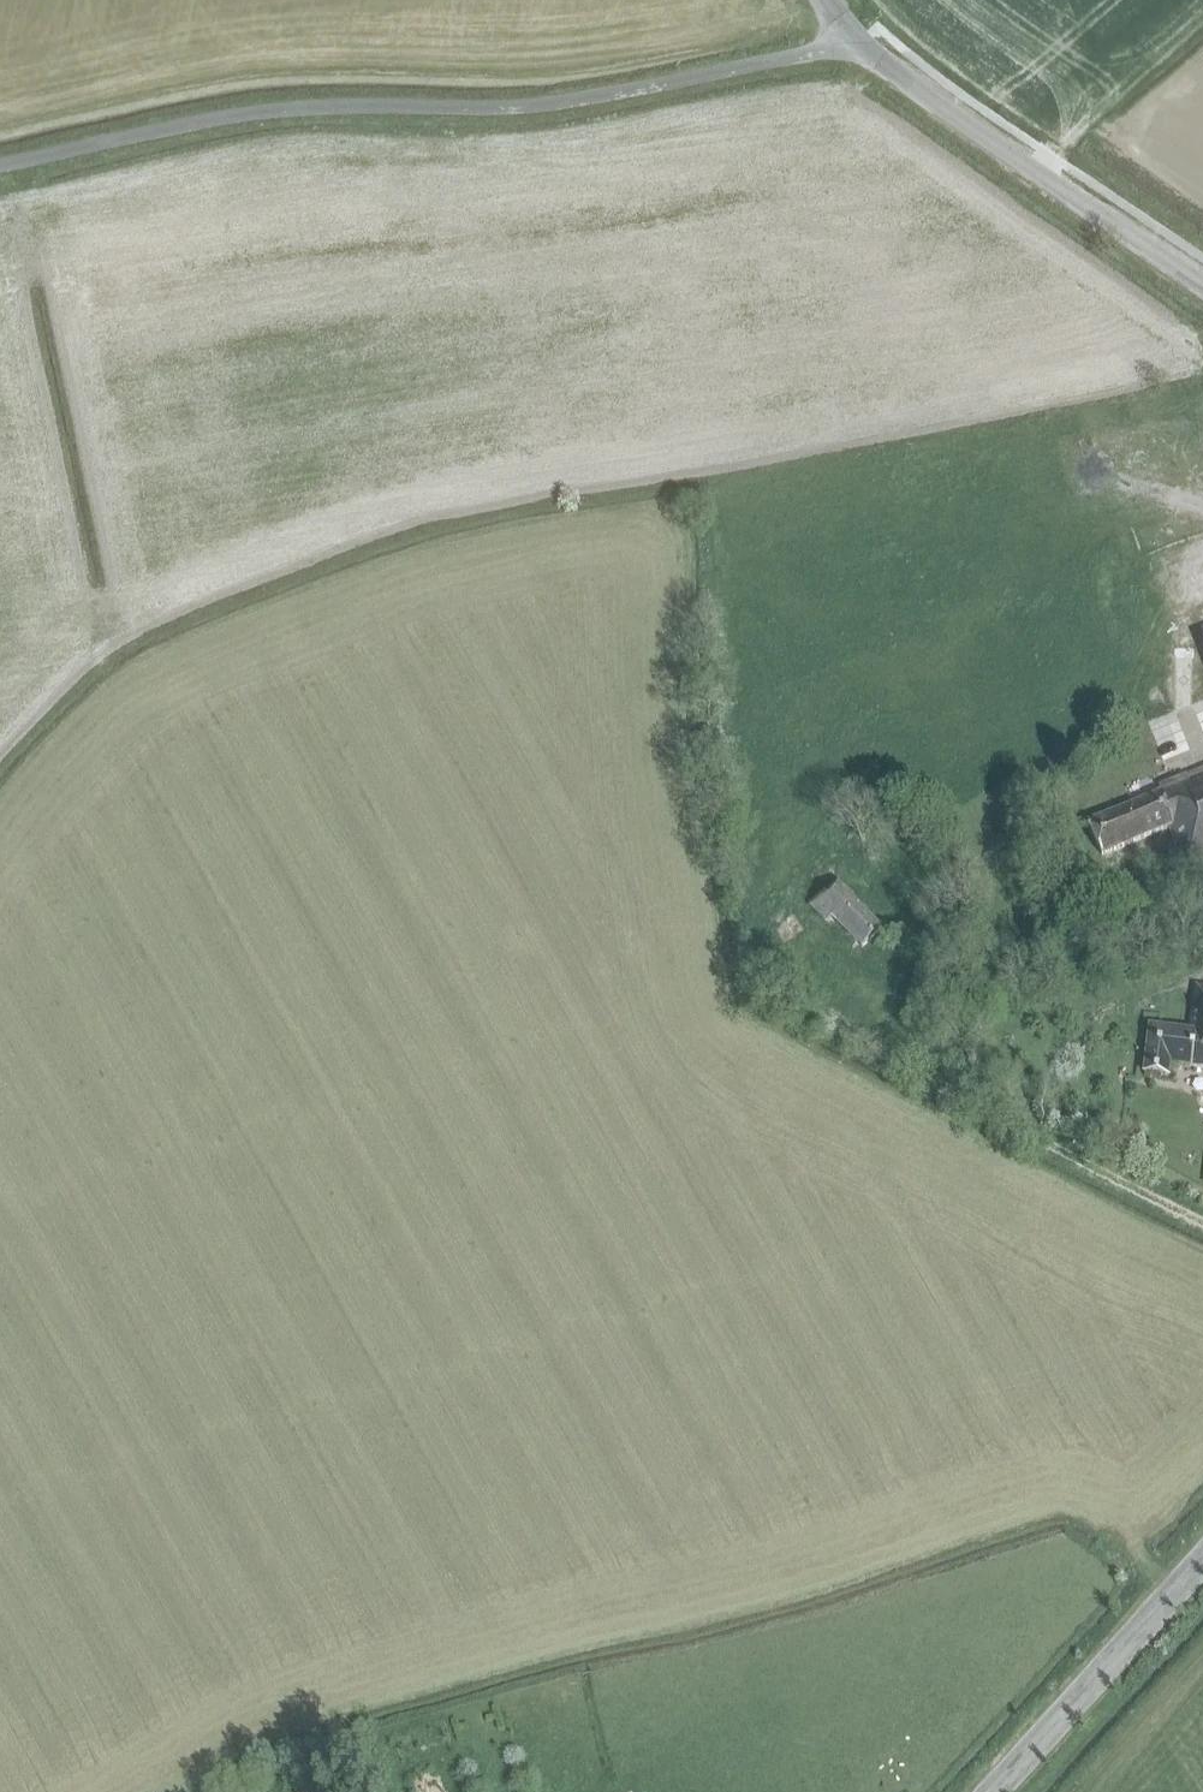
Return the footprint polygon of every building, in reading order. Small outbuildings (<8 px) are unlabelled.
[(1158,787),(1161,795),(1089,825),(1103,854),(1169,827),(1188,875),(1202,869),(1202,770),(1158,787)] [(861,949),(881,929),(851,899),(852,897),(838,881),(811,908),(827,924),(832,919),(861,949)] [(1194,987),(1187,1034),(1150,1029),(1144,1074),(1168,1078),(1170,1065),(1202,1069),(1202,988),(1194,987)]
